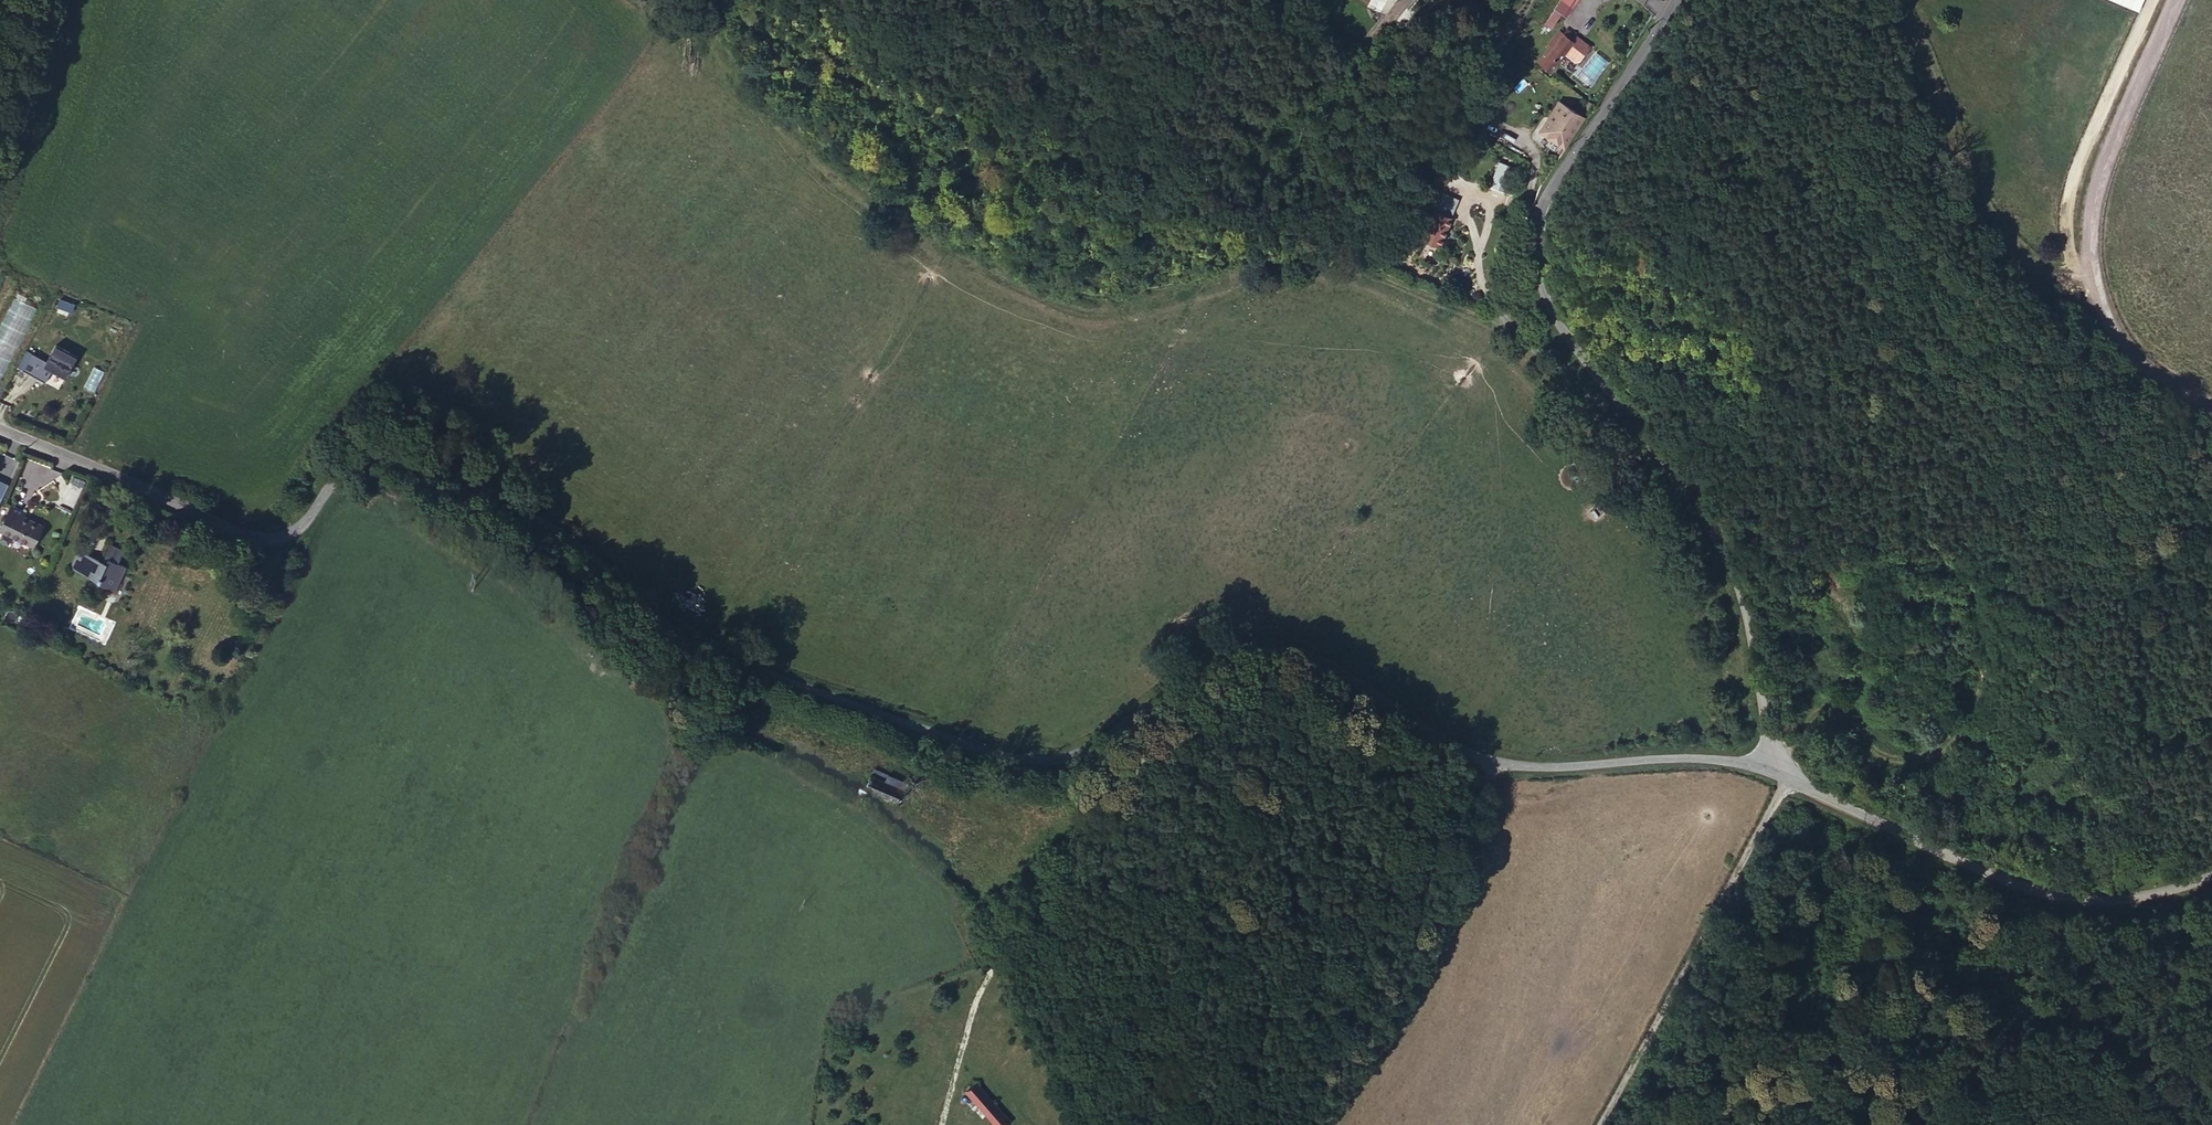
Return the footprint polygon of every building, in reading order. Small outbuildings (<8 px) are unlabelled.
[(1569,0),(1551,0),(1544,11),(1556,19),(1569,0)] [(2140,0),(2114,0),(2137,9),(2140,0)] [(1528,63),(1539,72),(1553,54),(1561,44),(1566,37),(1557,29),(1549,39),(1544,36),(1536,47),(1538,49),(1528,63)] [(1579,46),(1566,37),(1561,44),(1573,54),(1579,46)] [(1561,44),(1553,54),(1564,61),(1568,61),(1573,54),(1561,44)] [(1599,56),(1589,69),(1599,76),(1608,63),(1599,56)] [(1536,128),(1562,146),(1582,116),(1556,99),(1536,128)] [(1435,241),(1446,213),(1432,208),(1420,236),(1435,241)] [(51,311),(66,316),(69,309),(55,303),(51,311)] [(47,375),(61,382),(72,360),(50,348),(38,370),(47,375)] [(24,381),(40,390),(47,375),(38,370),(32,367),(24,381)] [(16,461),(3,457),(0,465),(0,480),(5,481),(7,475),(12,477),(16,461)] [(22,545),(32,526),(13,517),(15,513),(3,508),(0,514),(0,534),(22,545)] [(89,579),(106,587),(117,562),(110,558),(115,545),(99,537),(91,553),(74,545),(65,564),(90,575),(89,579)] [(877,761),(874,767),(905,782),(908,775),(877,761)] [(905,782),(874,767),(864,785),(896,801),(905,782)] [(863,800),(865,793),(851,786),(848,793),(863,800)] [(1000,1118),(969,1085),(959,1094),(991,1124),(993,1124),(1000,1118)]
